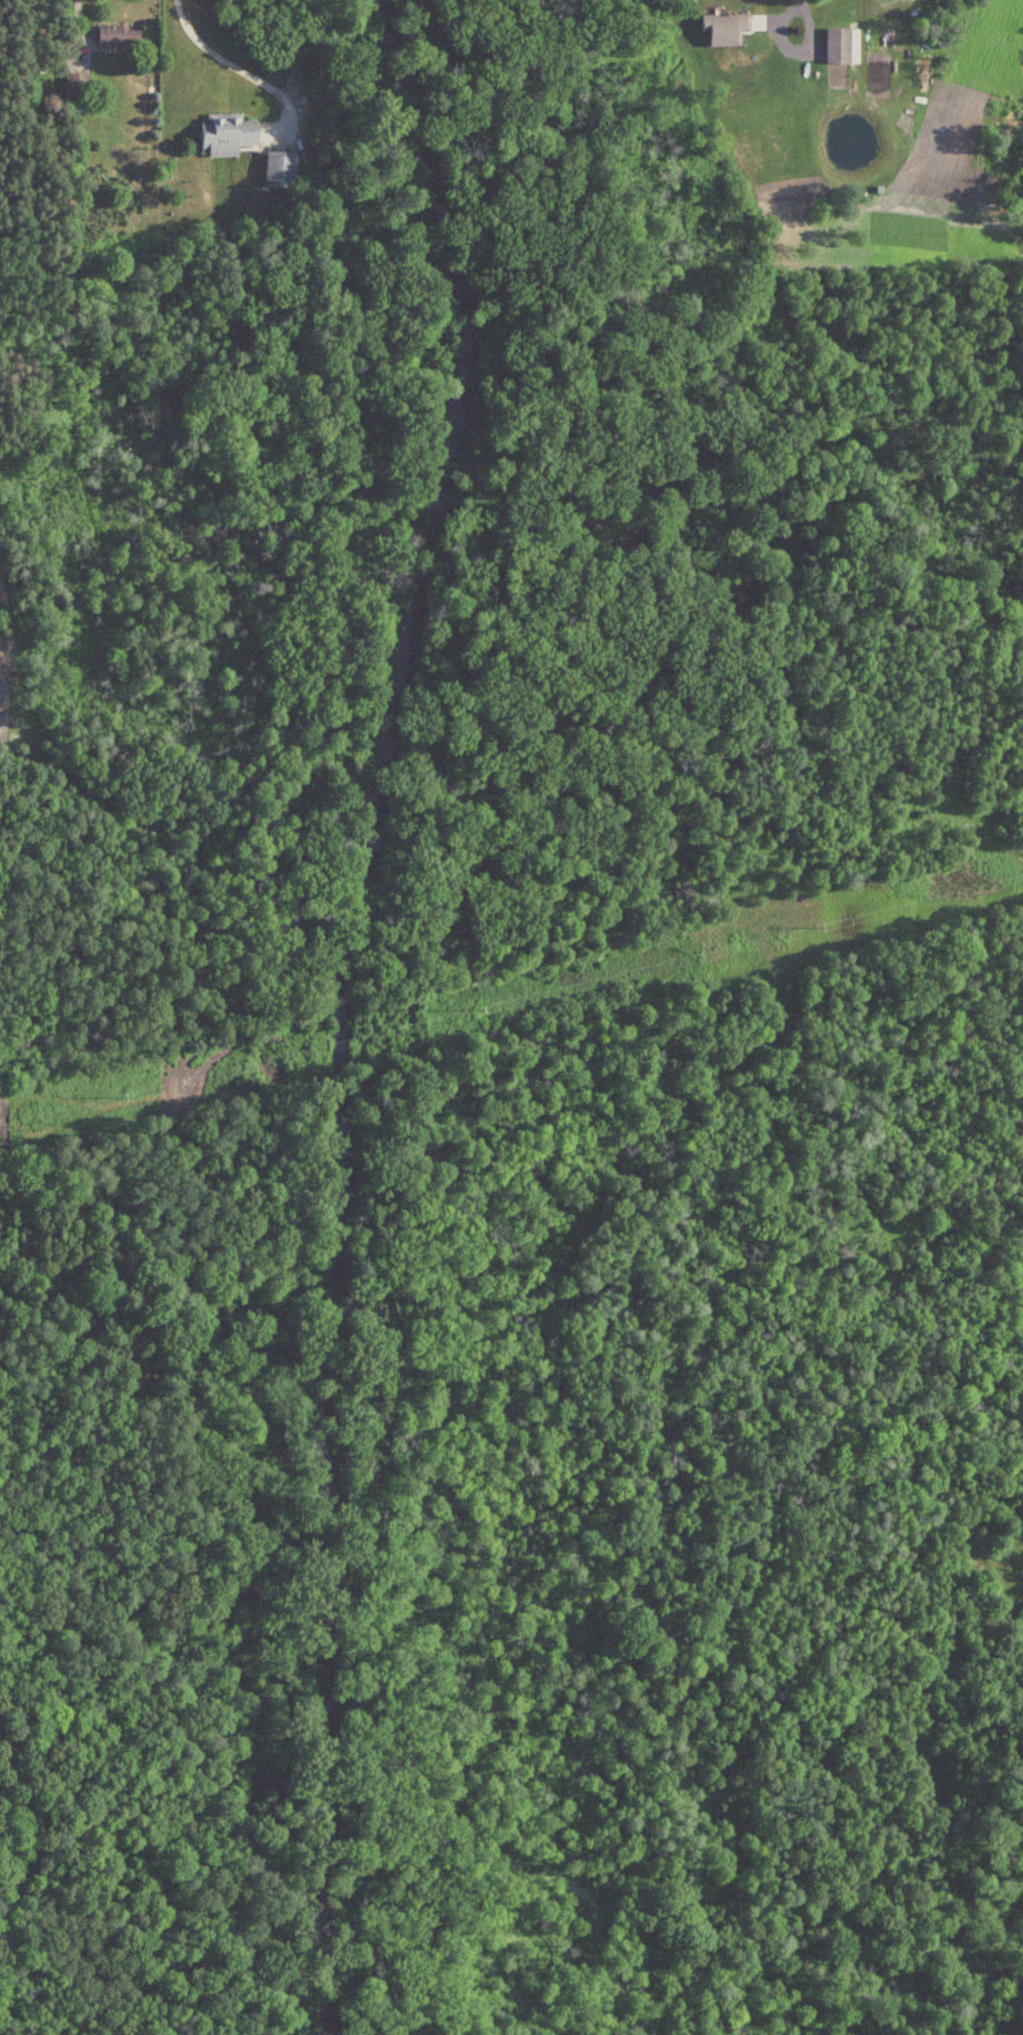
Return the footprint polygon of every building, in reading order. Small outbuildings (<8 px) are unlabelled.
[(737,47),(737,31),(746,31),(746,14),(697,14),(697,32),(704,32),(704,47),(737,47)] [(99,46),(135,46),(135,26),(99,26),(99,46)] [(847,63),(847,28),(822,28),(822,63),(847,63)] [(204,156),(233,156),(232,145),(253,145),(253,120),(237,121),(236,113),(203,113),(203,122),(195,122),(195,148),(203,148),(204,156)] [(261,152),(260,186),(289,186),(290,152),(261,152)]
